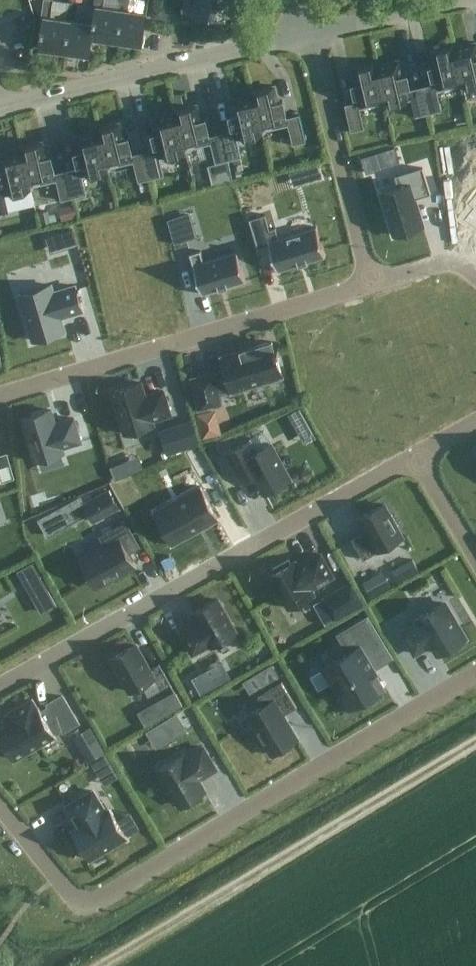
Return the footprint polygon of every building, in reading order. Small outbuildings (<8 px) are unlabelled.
[(65,50),(69,20),(67,20),(51,18),(54,1),(48,0),(44,0),(41,16),(43,18),(39,47),(65,50)] [(118,8),(103,6),(104,0),(95,0),(94,7),(96,7),(94,24),(92,37),(118,40),(122,9),(118,8)] [(118,8),(122,9),(118,40),(143,43),(147,13),(127,10),(129,0),(119,0),(118,8)] [(193,15),(225,19),(228,0),(195,0),(193,15)] [(94,24),(76,22),(79,4),(69,3),(67,20),(69,20),(65,50),(90,54),(92,37),(94,24)] [(164,20),(166,7),(153,5),(151,18),(164,20)] [(463,87),(475,84),(475,41),(457,46),(456,43),(453,44),(463,87)] [(462,87),(463,87),(453,44),(431,49),(435,65),(431,65),(435,83),(423,86),(429,113),(442,110),(437,90),(461,84),(462,87)] [(376,62),(386,105),(412,99),(416,116),(429,113),(423,86),(410,89),(407,74),(403,75),(399,59),(380,64),(379,61),(376,62)] [(384,105),(386,105),(376,62),(354,67),(357,83),(354,83),(358,101),(345,104),(351,131),(365,128),(360,108),(384,103),(384,105)] [(260,123),(263,133),(265,133),(264,130),(288,124),(293,144),(306,141),(300,114),(287,117),(283,100),(279,100),(275,85),(252,91),(260,123)] [(237,140),(263,133),(260,123),(252,91),(250,91),(250,94),(231,99),(234,114),(231,115),(234,129),(222,132),(229,160),(241,157),(237,140)] [(176,109),(186,152),(189,151),(188,149),(212,143),(217,163),(229,160),(222,132),(210,135),(205,118),(202,119),(198,104),(176,109)] [(161,158),(186,152),(176,109),(173,110),(173,112),(154,117),(157,132),(153,133),(157,148),(145,151),(152,178),(165,175),(161,158)] [(98,127),(108,170),(111,170),(111,167),(134,161),(139,181),(152,178),(145,151),(133,154),(128,136),(125,137),(121,122),(98,127)] [(84,176),(108,170),(98,127),(96,128),(95,128),(96,131),(76,136),(80,151),(76,152),(80,166),(69,169),(75,197),(88,194),(84,176)] [(29,178),(32,189),(34,188),(33,186),(57,180),(62,200),(75,197),(69,169),(55,172),(51,155),(47,156),(44,140),(21,146),(29,178)] [(32,189),(29,178),(21,146),(18,147),(19,149),(0,154),(0,155),(3,169),(0,170),(0,171),(3,185),(0,186),(0,215),(10,212),(6,195),(32,189)] [(395,146),(379,151),(383,166),(400,161),(395,146)] [(217,163),(208,165),(213,184),(233,179),(229,160),(217,163)] [(317,165),(305,169),(309,180),(321,177),(317,165)] [(423,226),(415,198),(417,198),(431,193),(423,167),(395,176),(398,186),(399,187),(382,192),(395,235),(423,226)] [(62,220),(77,216),(73,203),(59,207),(62,220)] [(265,214),(250,219),(259,247),(258,243),(268,240),(269,244),(277,271),(325,256),(316,226),(279,237),(276,227),(270,229),(265,214)] [(179,217),(168,220),(175,244),(186,240),(179,217)] [(73,229),(59,233),(63,248),(77,244),(73,229)] [(201,250),(190,253),(202,294),(246,280),(237,250),(204,260),(201,250)] [(53,292),(51,285),(20,294),(33,340),(65,330),(60,314),(68,312),(68,314),(71,314),(70,312),(74,311),(80,309),(80,311),(82,310),(75,285),(53,292)] [(221,356),(228,376),(217,379),(215,372),(192,378),(199,409),(222,403),(220,394),(232,390),(232,391),(282,376),(275,353),(280,352),(278,347),(274,349),(272,341),(221,356)] [(141,382),(112,390),(125,433),(154,424),(152,420),(171,414),(163,390),(145,395),(141,382)] [(301,408),(289,414),(293,420),(304,414),(301,408)] [(51,409),(22,418),(35,460),(64,451),(63,447),(81,441),(74,417),(55,423),(51,409)] [(217,409),(197,414),(203,438),(222,434),(217,409)] [(192,419),(159,429),(167,453),(199,443),(192,419)] [(248,439),(227,451),(239,473),(251,466),(265,491),(289,477),(269,442),(254,450),(248,439)] [(0,455),(0,467),(10,464),(7,453),(0,455)] [(125,475),(120,463),(111,467),(116,479),(125,475)] [(201,486),(154,512),(172,545),(219,518),(201,486)] [(94,521),(118,508),(109,491),(85,504),(91,515),(94,521)] [(81,497),(57,510),(67,528),(91,515),(85,504),(81,497)] [(392,514),(390,515),(384,504),(361,517),(368,530),(363,533),(362,532),(361,532),(362,533),(353,538),(353,537),(351,538),(363,559),(402,537),(396,526),(398,525),(392,514)] [(106,546),(82,560),(96,585),(135,564),(128,552),(140,546),(126,521),(100,535),(106,546)] [(275,571),(270,574),(289,608),(314,594),(311,588),(333,576),(321,553),(299,565),(295,560),(291,562),(289,559),(273,568),(275,571)] [(412,559),(404,564),(410,574),(418,569),(412,559)] [(26,586),(42,577),(33,562),(17,571),(26,586)] [(371,595),(390,585),(382,571),(364,582),(371,595)] [(350,583),(324,597),(335,617),(336,618),(362,604),(350,583)] [(211,643),(212,645),(236,633),(217,599),(194,612),(200,624),(194,627),(193,625),(181,631),(193,653),(211,643)] [(442,602),(417,617),(419,621),(401,632),(414,653),(426,646),(424,643),(430,640),(438,653),(464,638),(455,624),(458,623),(450,609),(447,610),(442,602)] [(385,686),(366,654),(382,645),(383,646),(384,646),(367,617),(343,632),(339,634),(349,651),(322,668),(331,682),(333,681),(343,698),(340,700),(342,704),(348,714),(361,706),(358,702),(385,686)] [(135,644),(112,657),(118,668),(116,670),(122,681),(124,679),(131,691),(153,679),(159,690),(171,684),(159,663),(149,669),(135,644)] [(273,664),(258,673),(266,685),(280,676),(273,664)] [(201,692),(215,685),(208,670),(193,678),(201,692)] [(297,706),(281,681),(258,696),(264,705),(248,715),(271,754),(298,738),(284,714),(297,706)] [(175,691),(163,698),(171,712),(183,705),(175,691)] [(0,729),(0,735),(0,736),(0,737),(0,744),(1,747),(2,749),(4,751),(7,752),(11,754),(14,759),(55,734),(54,733),(63,728),(64,729),(77,721),(62,696),(49,703),(50,706),(42,711),(39,706),(37,707),(32,699),(7,714),(12,722),(0,729)] [(178,713),(162,722),(173,739),(188,730),(178,713)] [(105,752),(91,727),(74,737),(88,762),(105,752)] [(183,754),(159,769),(181,805),(186,802),(187,804),(201,796),(199,794),(205,791),(198,779),(216,768),(204,747),(185,758),(183,754)] [(72,830),(89,858),(112,844),(114,847),(126,841),(124,837),(127,836),(110,808),(105,811),(93,790),(67,806),(79,826),(72,830)]
